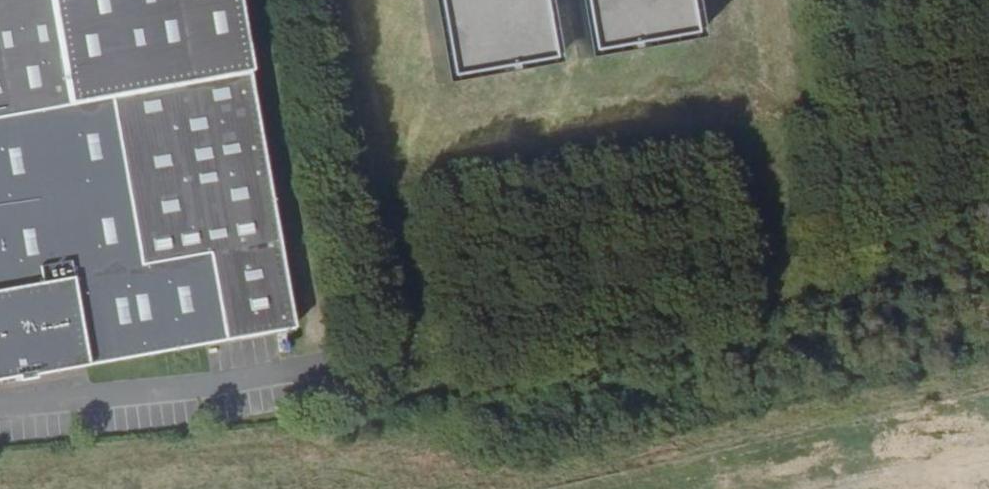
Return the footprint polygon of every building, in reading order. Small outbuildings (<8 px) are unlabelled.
[(17,374),(18,377),(37,374),(37,370),(294,325),(236,0),(0,0),(0,377),(17,374)] [(437,111),(695,65),(683,0),(417,0),(437,111)]
